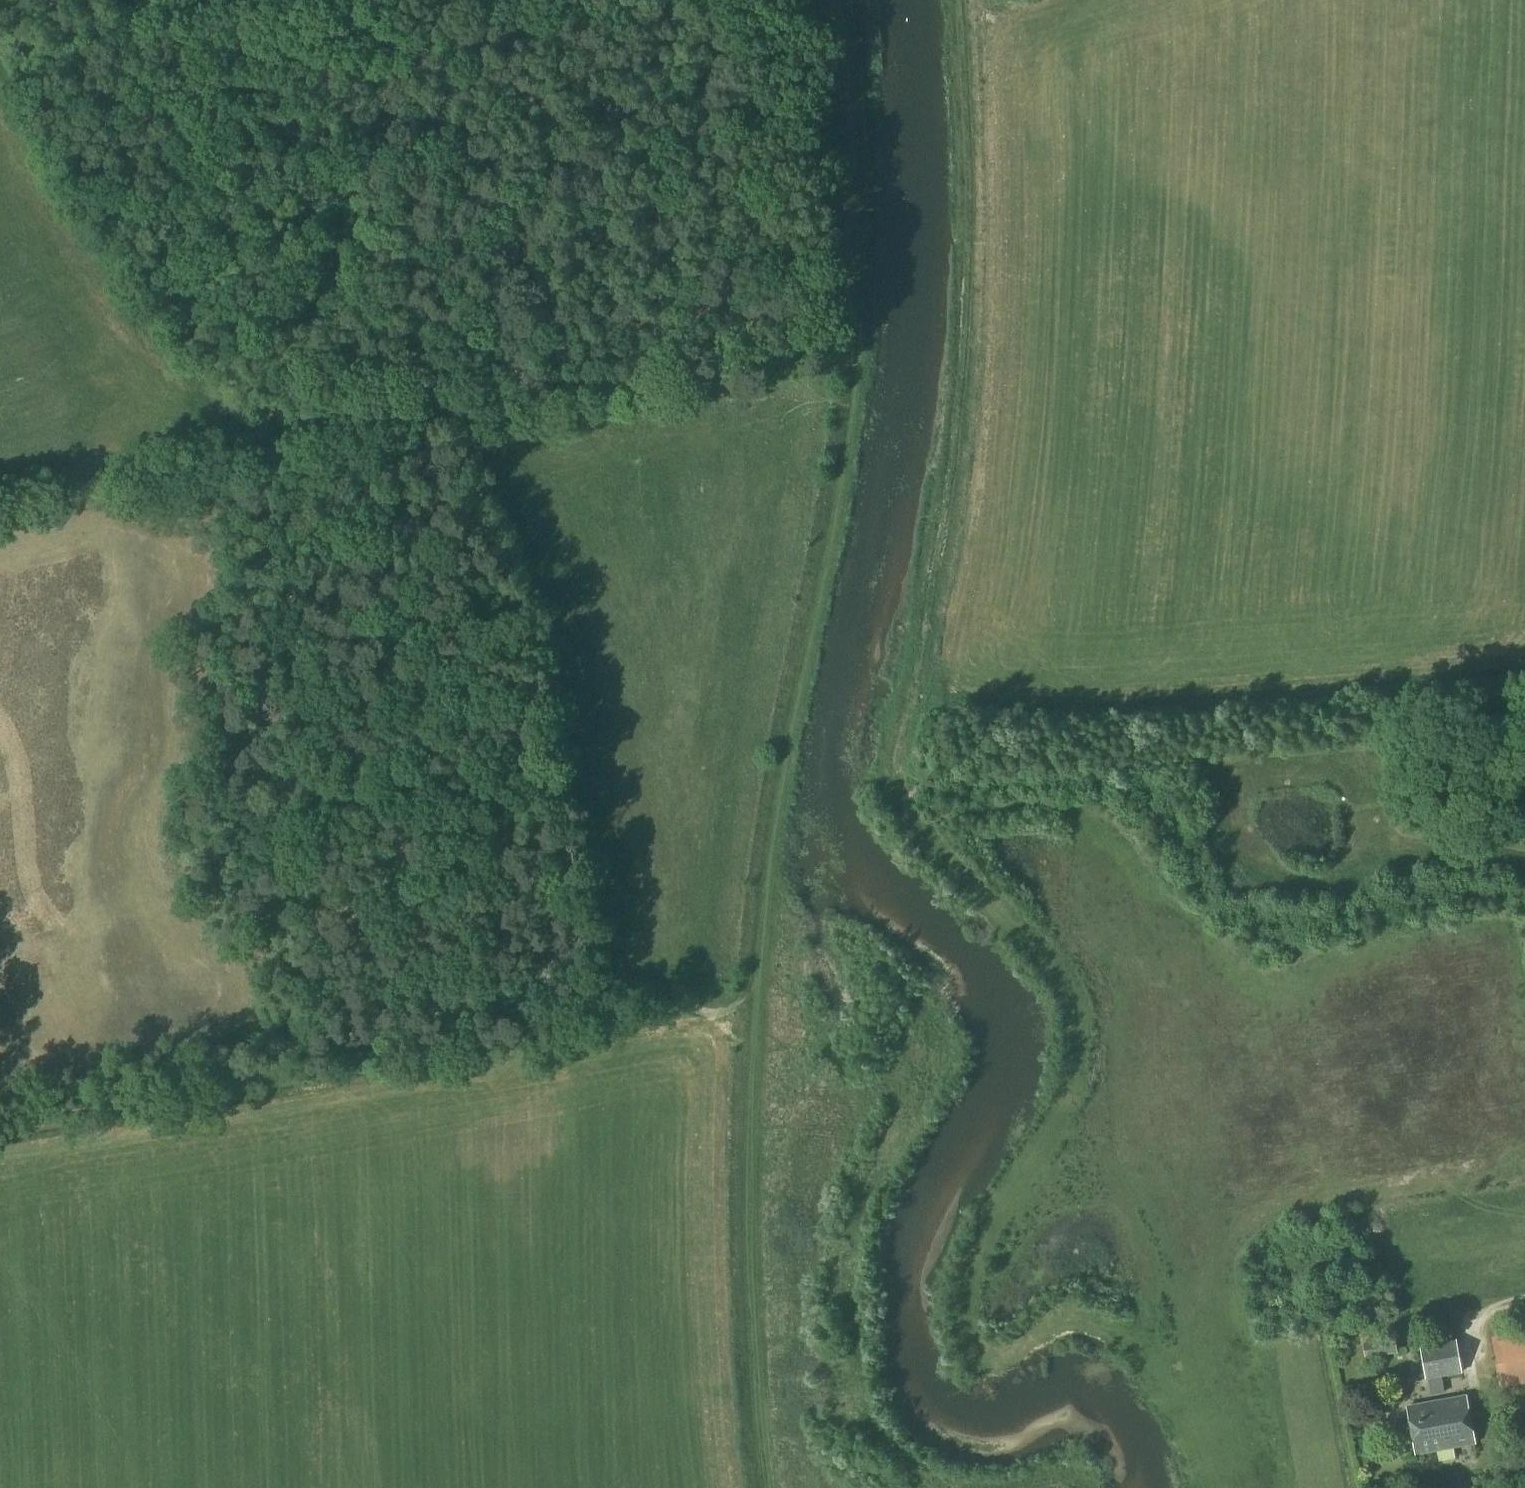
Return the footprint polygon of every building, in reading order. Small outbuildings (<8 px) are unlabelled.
[(1524,1383),(1524,1334),(1491,1341),(1499,1387),(1524,1383)] [(1380,1355),(1397,1352),(1395,1338),(1378,1341),(1380,1355)] [(1426,1378),(1461,1372),(1456,1340),(1420,1347),(1426,1378)] [(1415,1454),(1474,1443),(1466,1396),(1407,1407),(1415,1454)]
